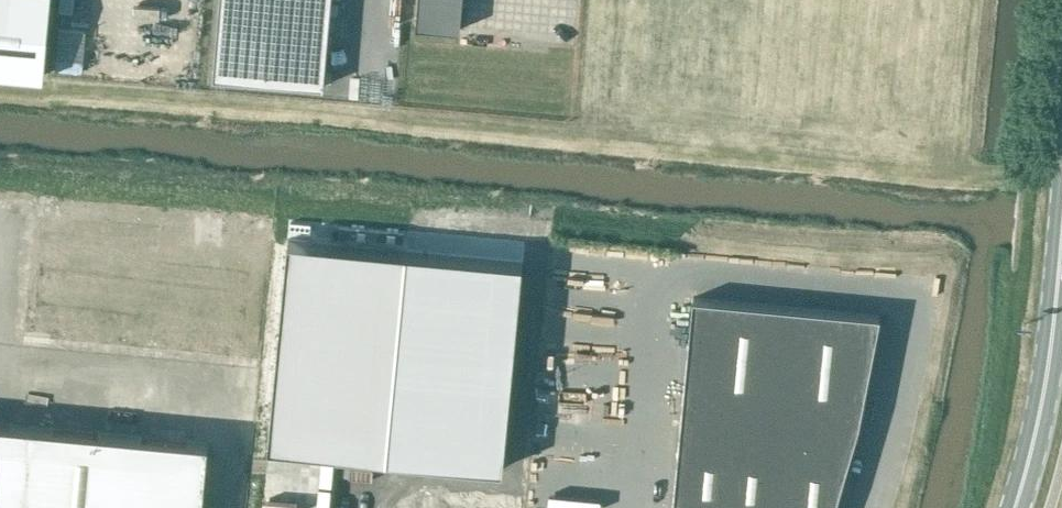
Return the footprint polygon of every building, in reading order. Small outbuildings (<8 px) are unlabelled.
[(46,75),(53,0),(0,0),(0,71),(46,75)] [(213,77),(324,86),(331,0),(220,0),(213,77)] [(416,26),(460,30),(462,0),(418,0),(416,26)] [(340,224),(339,234),(366,237),(367,226),(340,224)] [(377,227),(376,238),(403,240),(404,230),(377,227)] [(287,238),(268,446),(387,457),(406,250),(287,238)] [(406,250),(387,458),(502,466),(523,261),(406,250)] [(880,315),(693,297),(672,507),(835,507),(836,504),(859,427),(880,315)] [(207,442),(0,423),(0,507),(201,507),(207,442)]
